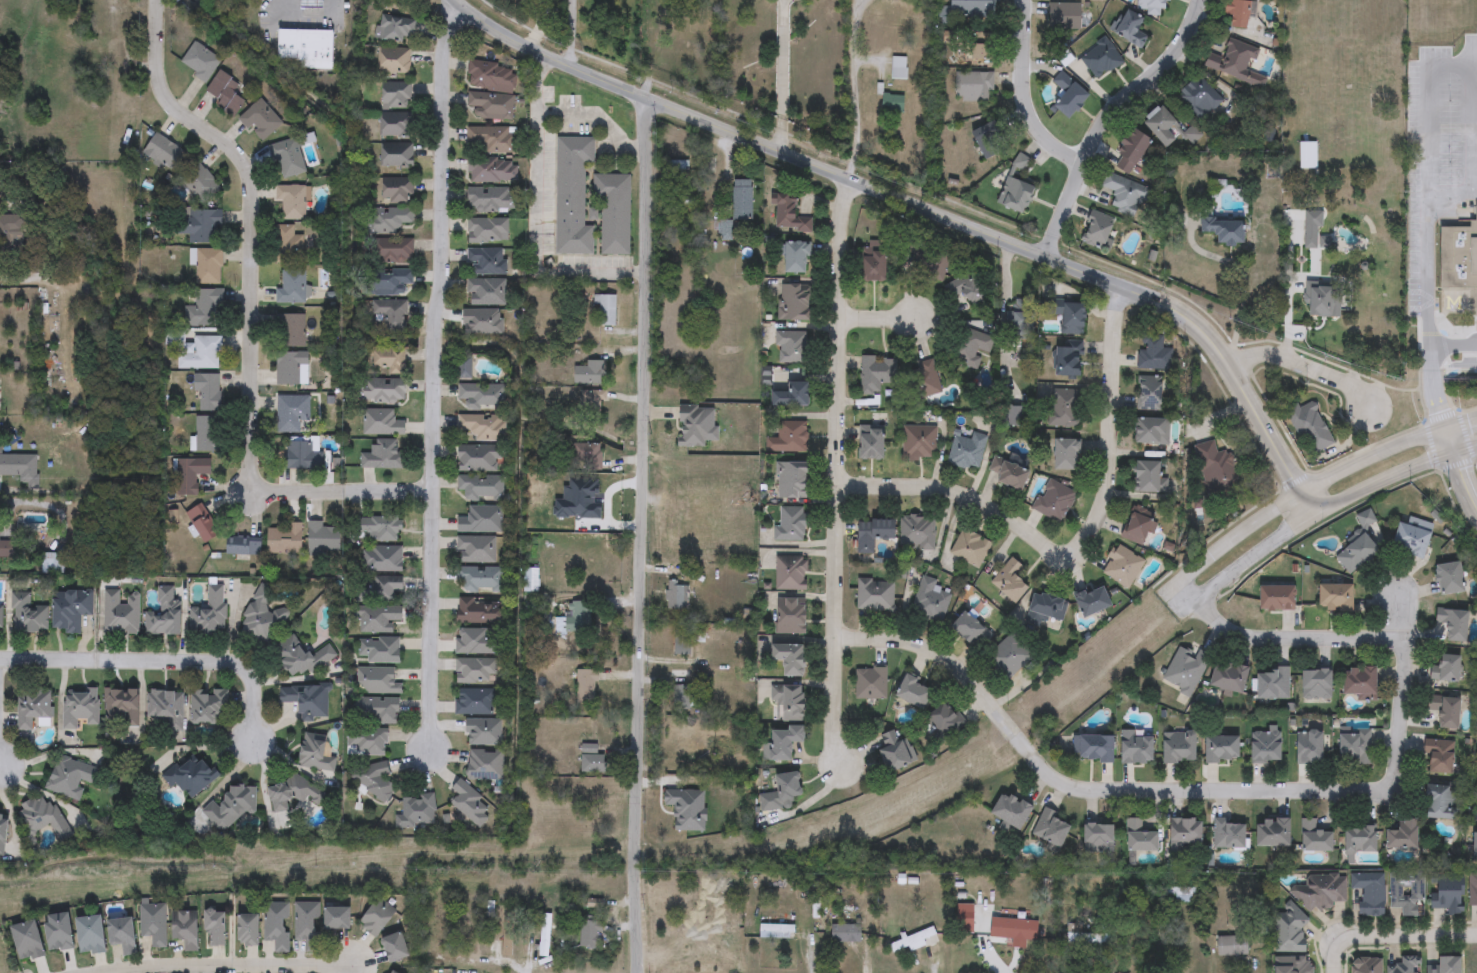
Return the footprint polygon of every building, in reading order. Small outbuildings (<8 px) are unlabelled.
[(300,8),(300,0),(323,0),(323,8),(300,8)] [(951,16),(951,0),(992,0),(992,16),(951,16)] [(1138,10),(1138,0),(1168,0),(1168,16),(1147,16),(1147,10),(1138,10)] [(1223,16),(1225,0),(1248,0),(1253,1),(1248,31),(1231,28),(1233,18),(1223,16)] [(1081,3),(1081,30),(1048,30),(1048,3),(1081,3)] [(1146,22),(1139,32),(1149,39),(1142,51),(1115,34),(1129,11),(1146,22)] [(416,20),(412,42),(378,37),(382,14),(416,20)] [(300,67),(300,61),(277,60),(278,30),(333,31),(332,68),(300,67)] [(970,60),(971,35),(993,36),(992,61),(970,60)] [(1098,82),(1079,58),(1104,37),(1124,61),(1098,82)] [(179,62),(196,41),(221,61),(204,82),(179,62)] [(1261,88),(1203,69),(1208,56),(1223,61),(1229,43),(1254,51),(1247,72),(1264,78),(1261,88)] [(410,48),(410,73),(378,73),(378,48),(410,48)] [(890,80),(890,57),(905,57),(905,80),(890,80)] [(513,92),(465,87),(468,60),(516,66),(513,92)] [(233,92),(245,100),(233,118),(216,105),(220,100),(206,90),(220,70),(239,83),(233,92)] [(1070,120),(1054,106),(1064,94),(1051,82),(1061,72),(1090,97),(1070,120)] [(993,73),(993,102),(955,102),(955,73),(993,73)] [(1177,98),(1198,77),(1222,101),(1201,122),(1177,98)] [(382,83),(411,83),(411,108),(382,108),(382,83)] [(513,95),(513,120),(474,119),(474,108),(467,107),(467,93),(513,95)] [(903,96),(903,113),(880,113),(880,96),(903,96)] [(261,142),(239,118),(260,99),(282,122),(261,142)] [(1187,133),(1168,150),(1144,123),(1163,107),(1187,133)] [(381,114),(412,114),(412,137),(381,137),(381,114)] [(972,133),(993,122),(1008,149),(986,160),(972,133)] [(483,153),(482,142),(467,142),(466,127),(517,127),(518,153),(483,153)] [(1115,168),(1131,130),(1151,138),(1135,177),(1115,168)] [(175,172),(144,152),(156,132),(188,151),(175,172)] [(555,253),(556,136),(594,137),(593,162),(585,162),(584,225),(593,225),(592,253),(555,253)] [(271,144),(297,138),(305,172),(279,178),(271,144)] [(413,143),(413,167),(382,167),(382,143),(413,143)] [(1317,143),(1317,170),(1300,170),(1300,143),(1317,143)] [(996,204),(1017,153),(1029,158),(1020,181),(1036,188),(1025,216),(996,204)] [(221,186),(203,203),(179,176),(197,160),(221,186)] [(516,182),(469,182),(468,160),(516,160),(516,182)] [(1136,219),(1109,208),(1116,191),(1103,187),(1108,173),(1147,188),(1136,219)] [(629,174),(629,254),(601,254),(601,196),(592,196),(592,174),(629,174)] [(383,178),(412,178),(412,202),(383,202),(383,178)] [(753,221),(753,181),(734,181),(734,221),(753,221)] [(276,200),(276,186),(307,185),(308,218),(282,219),(282,200),(276,200)] [(467,210),(468,188),(513,189),(513,211),(467,210)] [(775,193),(794,194),(793,218),(809,218),(809,231),(774,230),(775,193)] [(381,225),(381,208),(413,208),(413,225),(381,225)] [(220,209),(220,242),(189,242),(189,209),(220,209)] [(1116,220),(1107,252),(1081,243),(1090,212),(1116,220)] [(1322,213),(1322,249),(1306,249),(1306,213),(1322,213)] [(467,242),(467,218),(508,218),(508,242),(467,242)] [(1246,220),(1246,246),(1218,246),(1218,235),(1202,235),(1201,221),(1246,220)] [(1471,223),(1476,223),(1476,289),(1439,289),(1439,229),(1471,228),(1471,223)] [(276,225),(295,225),(295,234),(305,234),(305,259),(277,260),(276,225)] [(377,238),(414,238),(414,262),(377,262),(377,238)] [(807,241),(807,272),(783,272),(783,241),(807,241)] [(196,248),(222,248),(222,283),(196,283),(196,248)] [(469,248),(506,248),(506,275),(469,275),(469,248)] [(885,281),(860,281),(860,248),(885,248),(885,281)] [(941,287),(975,268),(990,297),(971,307),(962,291),(948,299),(941,287)] [(305,269),(305,302),(277,302),(277,269),(305,269)] [(412,284),(401,283),(401,294),(368,293),(369,269),(413,270),(412,284)] [(467,305),(467,279),(505,279),(505,305),(467,305)] [(777,319),(777,284),(809,284),(809,319),(777,319)] [(1305,306),(1306,284),(1343,285),(1341,318),(1311,317),(1311,306),(1305,306)] [(195,289),(223,289),(223,305),(220,305),(220,325),(184,326),(184,307),(196,307),(195,289)] [(599,306),(593,306),(593,295),(615,295),(615,326),(599,326),(599,306)] [(1033,339),(1004,339),(1004,311),(1012,311),(1012,299),(1033,299),(1033,339)] [(1454,299),(1454,311),(1443,311),(1443,299),(1454,299)] [(406,300),(406,334),(382,334),(382,322),(371,322),(371,300),(406,300)] [(1083,335),(1060,335),(1060,304),(1083,304),(1083,335)] [(502,309),(502,334),(464,334),(464,309),(502,309)] [(305,314),(305,347),(278,347),(278,314),(305,314)] [(992,337),(987,353),(978,350),(973,369),(949,362),(959,328),(992,337)] [(807,363),(774,363),(774,330),(807,330),(807,363)] [(178,368),(178,353),(195,353),(195,336),(220,336),(220,368),(178,368)] [(1136,368),(1136,337),(1161,338),(1161,348),(1170,348),(1170,369),(1136,368)] [(1080,376),(1055,376),(1055,342),(1080,342),(1080,376)] [(405,347),(405,373),(372,373),(372,348),(405,347)] [(277,352),(307,352),(307,384),(277,384),(277,352)] [(894,357),(894,383),(877,383),(877,395),(858,394),(859,356),(894,357)] [(471,377),(459,377),(459,359),(471,359),(471,377)] [(587,367),(587,361),(603,361),(603,384),(574,384),(574,367),(587,367)] [(918,361),(934,361),(934,394),(918,394),(918,361)] [(220,374),(220,410),(198,410),(198,392),(193,392),(193,374),(220,374)] [(1160,410),(1135,410),(1135,376),(1160,376),(1160,410)] [(365,402),(365,380),(404,380),(404,402),(365,402)] [(770,405),(770,389),(786,389),(786,381),(807,381),(807,405),(770,405)] [(505,384),(505,409),(459,409),(459,384),(505,384)] [(1078,427),(1047,427),(1047,390),(1078,390),(1078,427)] [(601,417),(581,417),(581,391),(601,391),(601,417)] [(300,396),(300,431),(277,431),(277,396),(300,396)] [(1286,412),(1313,399),(1334,443),(1314,453),(1307,437),(1300,440),(1286,412)] [(678,444),(679,406),(716,407),(715,445),(678,444)] [(1019,406),(1019,425),(1003,425),(1003,406),(1019,406)] [(363,434),(363,409),(396,409),(396,417),(404,417),(404,435),(363,434)] [(217,416),(217,451),(195,451),(195,416),(217,416)] [(475,441),(474,433),(458,433),(458,416),(505,416),(505,441),(475,441)] [(1167,417),(1167,444),(1133,444),(1133,417),(1167,417)] [(805,451),(764,451),(764,437),(776,437),(776,420),(805,420),(805,451)] [(857,458),(857,425),(882,425),(882,458),(857,458)] [(934,458),(901,458),(901,425),(934,425),(934,458)] [(978,469),(946,464),(952,429),(984,434),(978,469)] [(1054,469),(1054,438),(1078,438),(1078,469),(1054,469)] [(361,467),(361,454),(371,454),(371,440),(404,440),(404,467),(361,467)] [(1203,496),(1193,444),(1213,440),(1215,452),(1228,449),(1235,490),(1203,496)] [(285,468),(285,442),(319,442),(319,468),(285,468)] [(599,443),(599,468),(574,468),(574,443),(599,443)] [(459,446),(500,446),(500,470),(459,470),(459,446)] [(19,476),(0,476),(0,454),(35,454),(35,474),(38,474),(38,488),(27,488),(27,481),(19,481),(19,476)] [(996,481),(999,475),(986,469),(993,455),(1029,471),(1019,491),(996,481)] [(197,494),(178,494),(177,459),(211,458),(211,474),(197,474),(197,494)] [(1134,460),(1163,460),(1163,491),(1134,491),(1134,460)] [(807,497),(775,497),(775,462),(807,462),(807,497)] [(458,490),(458,475),(503,475),(503,500),(464,500),(464,490),(458,490)] [(1030,508),(1047,478),(1075,493),(1058,524),(1030,508)] [(599,484),(599,520),(585,520),(585,499),(585,484),(599,484)] [(199,535),(193,538),(187,527),(191,525),(185,512),(200,504),(217,537),(204,544),(199,535)] [(1119,536),(1132,505),(1156,516),(1143,546),(1119,536)] [(502,532),(458,532),(458,518),(467,518),(467,506),(502,506),(502,532)] [(804,541),(774,541),(774,506),(804,506),(804,541)] [(399,516),(399,540),(357,540),(357,516),(399,516)] [(898,516),(932,516),(932,549),(898,549),(898,516)] [(871,539),(871,553),(855,553),(855,519),(895,519),(895,539),(871,539)] [(340,526),(340,550),(308,550),(308,520),(322,520),(322,526),(340,526)] [(1431,531),(1422,558),(1389,548),(1398,521),(1431,531)] [(302,524),(302,553),(267,553),(267,524),(302,524)] [(990,543),(975,569),(947,552),(962,527),(990,543)] [(1332,555),(1365,533),(1378,551),(1346,574),(1332,555)] [(456,562),(456,536),(495,536),(495,562),(456,562)] [(228,555),(228,537),(260,537),(260,555),(228,555)] [(15,557),(0,557),(0,540),(15,540),(15,557)] [(1098,570),(1117,544),(1144,562),(1125,589),(1098,570)] [(402,571),(363,571),(363,546),(402,546),(402,571)] [(63,570),(45,572),(43,558),(49,557),(49,555),(61,553),(63,570)] [(774,590),(774,555),(805,555),(805,590),(774,590)] [(988,583),(1009,556),(1023,567),(1016,576),(1028,585),(1015,603),(988,583)] [(1434,564),(1460,562),(1462,593),(1436,594),(1434,564)] [(456,582),(456,568),(502,568),(502,592),(464,592),(464,582),(456,582)] [(537,592),(524,592),(524,569),(537,569),(537,592)] [(394,590),(394,601),(355,601),(355,576),(403,577),(403,590),(394,590)] [(935,622),(909,605),(926,578),(952,595),(935,622)] [(855,580),(891,580),(891,611),(855,611),(855,580)] [(688,581),(688,612),(666,612),(666,581),(688,581)] [(267,605),(284,613),(270,644),(238,629),(260,583),(274,590),(267,605)] [(1083,617),(1073,596),(1102,583),(1112,605),(1083,617)] [(1317,584),(1352,584),(1352,610),(1317,610),(1317,584)] [(189,633),(190,607),(207,607),(208,585),(226,586),(224,634),(189,633)] [(1259,610),(1259,585),(1294,585),(1294,610),(1259,610)] [(179,634),(145,634),(145,611),(157,611),(157,586),(179,586),(179,634)] [(1059,621),(1028,611),(1035,589),(1066,599),(1059,621)] [(120,590),(120,594),(138,594),(138,632),(104,632),(104,590),(120,590)] [(92,591),(92,615),(80,615),(80,632),(55,632),(54,591),(92,591)] [(13,592),(31,592),(31,605),(48,606),(47,632),(12,631),(13,592)] [(805,598),(805,634),(775,634),(775,598),(805,598)] [(501,600),(501,623),(457,623),(457,600),(501,600)] [(590,602),(590,631),(568,631),(568,602),(590,602)] [(401,607),(401,621),(391,621),(391,632),(359,632),(359,607),(401,607)] [(1465,642),(1445,640),(1446,624),(1434,623),(1435,609),(1467,610),(1465,642)] [(950,626),(965,610),(987,631),(972,647),(950,626)] [(456,654),(456,628),(497,628),(497,654),(456,654)] [(689,630),(689,656),(674,656),(674,630),(689,630)] [(1006,680),(984,657),(1010,632),(1032,654),(1006,680)] [(329,643),(337,656),(293,681),(274,646),(295,635),(306,656),(329,643)] [(367,662),(367,656),(358,656),(358,638),(399,638),(399,662),(367,662)] [(803,675),(782,675),(782,660),(771,660),(771,644),(803,644),(803,675)] [(1191,696),(1160,683),(1176,645),(1195,653),(1197,650),(1208,654),(1191,696)] [(1429,681),(1429,654),(1459,654),(1459,681),(1429,681)] [(495,658),(495,682),(456,682),(456,658),(495,658)] [(1209,687),(1214,660),(1247,666),(1242,693),(1209,687)] [(854,698),(854,667),(885,667),(885,698),(854,698)] [(1341,696),(1341,667),(1375,667),(1375,696),(1341,696)] [(357,668),(395,668),(395,682),(401,682),(401,693),(357,693),(357,668)] [(1256,699),(1256,669),(1287,669),(1287,699),(1256,699)] [(1300,699),(1300,669),(1330,669),(1330,699),(1300,699)] [(577,670),(598,670),(598,707),(577,707),(577,670)] [(769,701),(769,683),(803,683),(803,720),(777,720),(777,701),(769,701)] [(689,685),(689,697),(698,697),(698,708),(673,708),(673,685),(689,685)] [(279,686),(327,686),(327,720),(299,720),(299,702),(279,702),(279,686)] [(139,689),(139,726),(125,726),(125,716),(104,716),(104,688),(139,689)] [(18,730),(18,689),(50,689),(50,718),(32,718),(32,730),(18,730)] [(98,726),(63,726),(64,689),(98,689),(98,726)] [(182,730),(167,730),(167,717),(147,717),(148,689),(184,690),(182,730)] [(191,724),(191,689),(228,689),(228,724),(191,724)] [(495,689),(495,714),(456,714),(456,689),(495,689)] [(1458,729),(1439,728),(1439,712),(1425,711),(1425,696),(1459,697),(1458,729)] [(398,698),(398,722),(357,722),(357,698),(398,698)] [(927,714),(947,700),(964,725),(945,739),(927,714)] [(502,744),(467,744),(466,718),(502,718),(502,744)] [(769,759),(770,729),(787,729),(787,725),(804,725),(804,741),(791,741),(791,760),(769,759)] [(880,735),(898,728),(911,763),(887,772),(878,749),(884,747),(880,735)] [(347,753),(347,729),(386,729),(386,753),(347,753)] [(1250,732),(1269,732),(1269,729),(1280,729),(1280,762),(1250,762),(1250,732)] [(1295,731),(1322,731),(1322,763),(1295,763),(1295,731)] [(1119,763),(1119,732),(1152,732),(1152,763),(1119,763)] [(1162,732),(1195,732),(1195,762),(1162,762),(1162,732)] [(1353,759),(1339,759),(1339,732),(1369,732),(1369,764),(1353,764),(1353,759)] [(326,754),(336,756),(335,771),(299,767),(302,734),(328,736),(326,754)] [(1112,760),(1071,761),(1071,735),(1112,734),(1112,760)] [(1204,761),(1204,736),(1238,736),(1238,761),(1204,761)] [(1453,740),(1452,773),(1425,772),(1426,739),(1453,740)] [(171,789),(161,775),(198,749),(218,777),(189,798),(179,783),(171,789)] [(503,780),(468,780),(468,749),(503,749),(503,780)] [(45,789),(57,754),(101,770),(96,785),(84,781),(77,801),(45,789)] [(605,773),(581,773),(581,754),(605,754),(605,773)] [(388,762),(390,797),(368,798),(367,782),(351,782),(350,764),(388,762)] [(758,811),(757,793),(775,792),(774,773),(799,772),(801,796),(790,796),(791,808),(758,811)] [(322,776),(269,790),(276,814),(289,811),(289,808),(327,797),(322,776)] [(450,803),(458,794),(452,788),(458,781),(493,811),(479,828),(450,803)] [(690,786),(690,830),(676,829),(677,812),(662,812),(662,785),(690,786)] [(1456,818),(1426,819),(1425,786),(1455,785),(1456,818)] [(256,822),(256,787),(227,787),(227,806),(209,806),(209,822),(256,822)] [(59,842),(51,826),(31,837),(15,809),(47,791),(71,835),(59,842)] [(989,816),(1001,791),(1032,806),(1020,831),(989,816)] [(435,794),(435,826),(396,826),(396,815),(402,815),(402,794),(435,794)] [(1059,849),(1030,835),(1042,809),(1071,823),(1059,849)] [(4,857),(0,857),(0,812),(8,813),(4,857)] [(1201,818),(1201,847),(1168,847),(1168,818),(1201,818)] [(1157,851),(1125,851),(1125,819),(1157,819),(1157,851)] [(1211,848),(1211,819),(1244,819),(1244,848),(1211,848)] [(1289,819),(1289,846),(1255,846),(1255,819),(1289,819)] [(1300,851),(1300,819),(1316,819),(1316,830),(1332,830),(1332,851),(1300,851)] [(1385,849),(1385,828),(1397,828),(1397,819),(1416,819),(1416,849),(1385,849)] [(1112,824),(1112,852),(1083,852),(1083,824),(1112,824)] [(1376,852),(1343,852),(1343,827),(1376,827),(1376,852)] [(1350,887),(1350,871),(1384,872),(1383,915),(1361,915),(1361,887),(1350,887)] [(1400,914),(1400,907),(1389,907),(1389,871),(1424,871),(1424,899),(1416,899),(1416,914),(1400,914)] [(1468,872),(1476,872),(1476,905),(1468,905),(1468,872)] [(1431,907),(1431,875),(1462,875),(1462,912),(1446,912),(1446,907),(1431,907)] [(1348,878),(1308,878),(1308,886),(1292,886),(1291,906),(1332,907),(1332,903),(1348,903),(1348,878)] [(358,923),(379,897),(397,911),(377,938),(358,923)] [(294,902),(319,902),(319,951),(305,951),(305,940),(294,940),(294,902)] [(263,941),(264,903),(288,903),(288,952),(274,952),(274,941),(263,941)] [(165,904),(165,948),(151,948),(151,937),(140,937),(140,904),(165,904)] [(325,907),(351,907),(351,928),(325,928),(325,907)] [(465,948),(465,908),(473,908),(473,948),(465,948)] [(172,911),(198,911),(198,952),(183,952),(183,941),(172,941),(172,911)] [(205,946),(205,911),(225,911),(225,946),(205,946)] [(73,948),(48,952),(43,917),(67,913),(73,948)] [(259,914),(259,946),(239,946),(239,914),(259,914)] [(79,954),(76,919),(101,916),(104,951),(79,954)] [(540,916),(548,916),(548,955),(540,955),(540,916)] [(1308,954),(1308,917),(1276,917),(1276,954),(1308,954)] [(136,955),(122,956),(121,944),(110,945),(108,920),(133,918),(136,955)] [(989,937),(991,918),(1038,921),(1036,941),(989,937)] [(43,956),(18,962),(10,927),(35,921),(43,956)] [(580,948),(580,921),(601,921),(601,948),(580,948)] [(794,924),(794,938),(758,938),(758,924),(794,924)] [(925,944),(892,955),(888,944),(900,940),(899,938),(933,927),(936,935),(924,939),(925,944)] [(502,955),(502,928),(511,928),(511,955),(502,955)] [(839,941),(839,937),(826,937),(826,928),(860,928),(860,941),(839,941)] [(411,955),(390,963),(381,939),(401,931),(411,955)] [(1066,947),(1067,932),(1110,934),(1110,938),(1120,939),(1120,948),(1066,947)] [(1217,957),(1248,957),(1248,937),(1217,937),(1217,957)] [(1461,956),(1461,972),(1426,972),(1426,967),(1438,967),(1439,955),(1461,956)] [(1419,956),(1419,972),(1386,972),(1386,963),(1400,963),(1400,956),(1419,956)]
